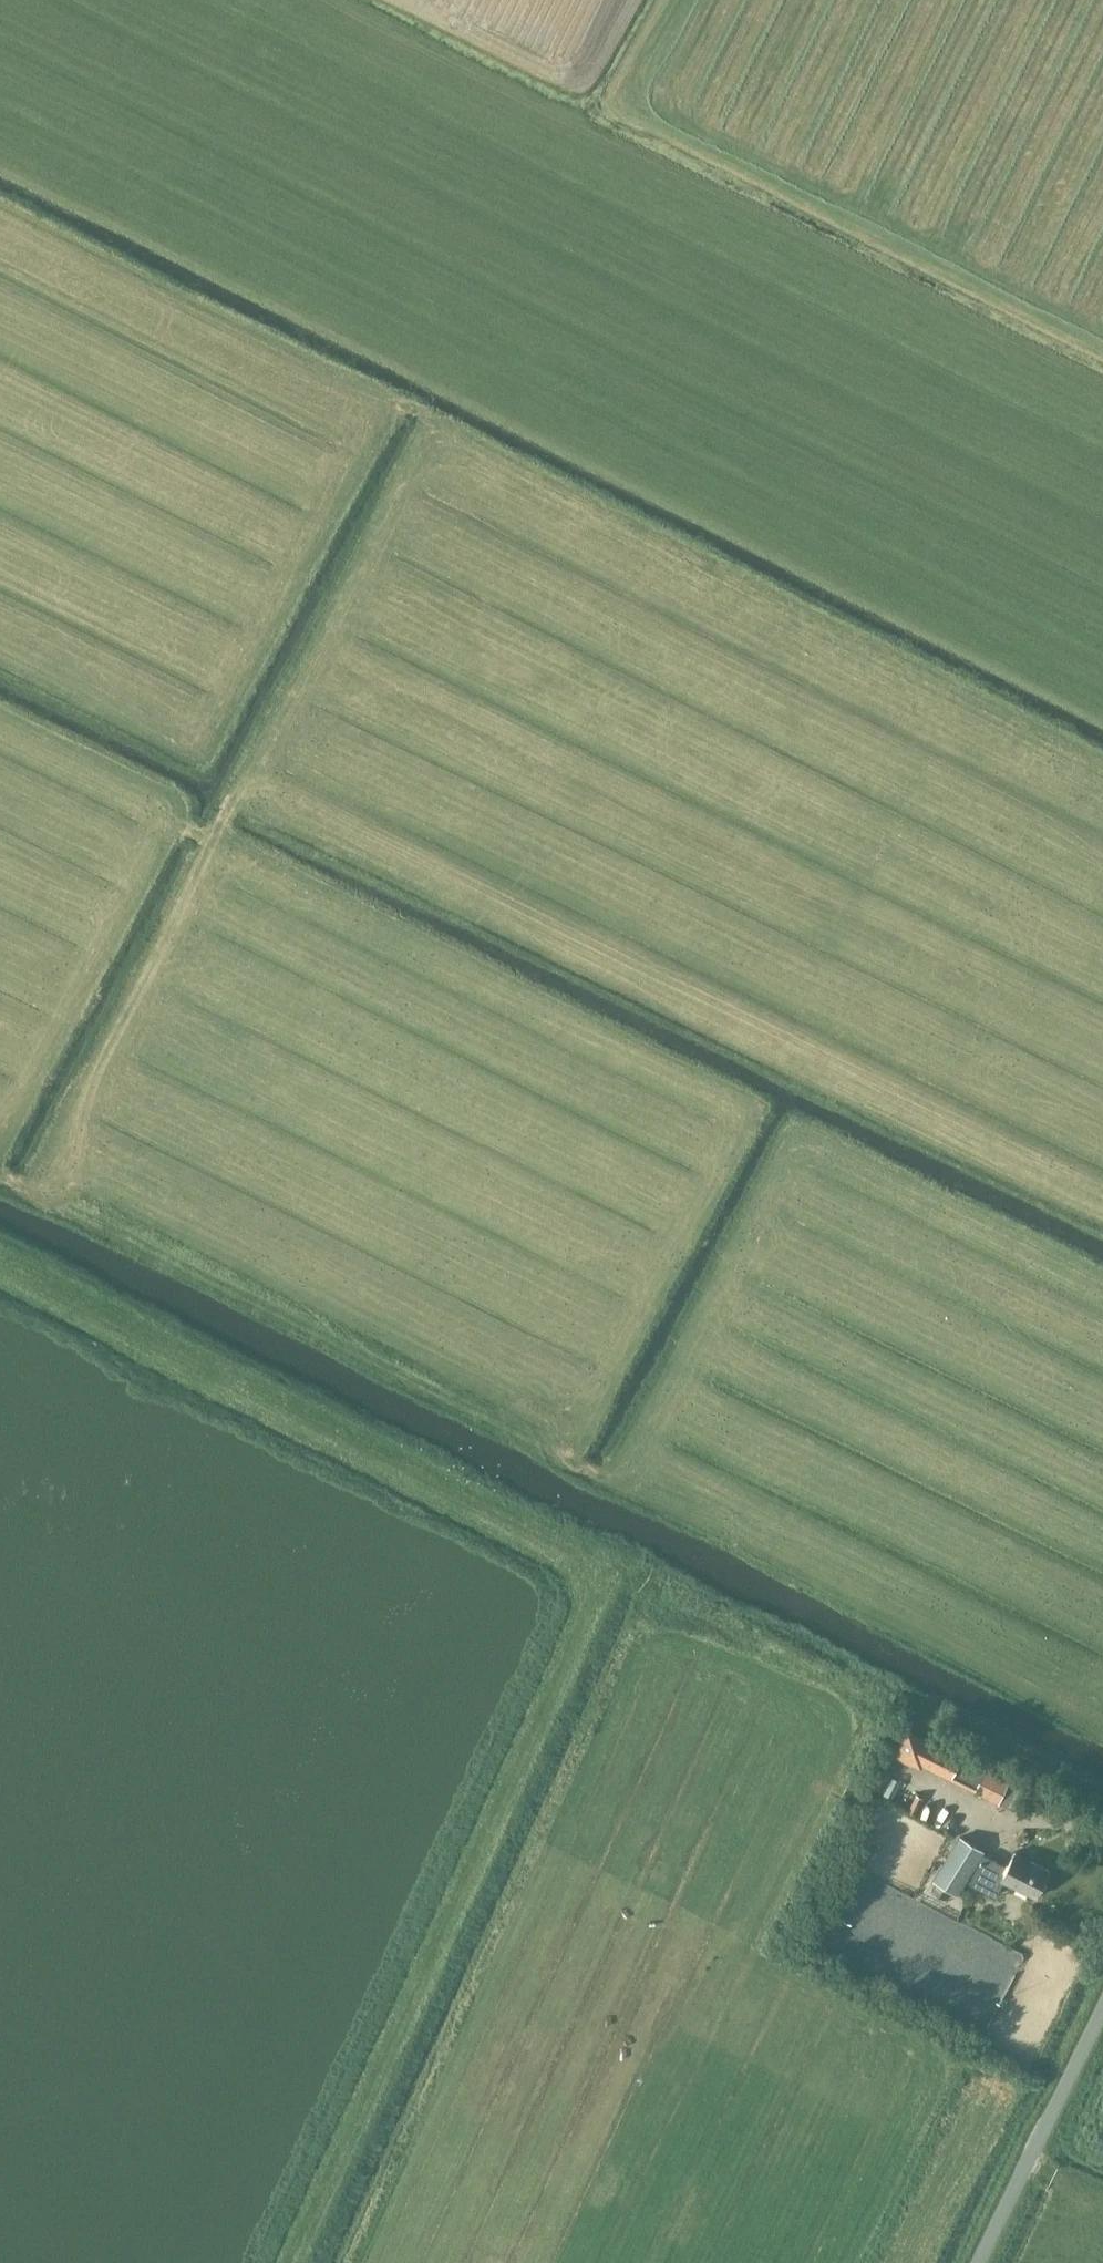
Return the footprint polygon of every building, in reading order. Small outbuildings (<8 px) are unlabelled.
[(919,1768),(921,1765),(998,1803),(1008,1782),(906,1732),(894,1756),(919,1768)] [(1008,1782),(998,1803),(1015,1811),(1025,1790),(1008,1782)] [(957,1836),(933,1879),(936,1881),(950,1889),(957,1893),(982,1849),(957,1836)] [(982,1853),(969,1881),(997,1895),(1003,1881),(1036,1898),(1050,1869),(1014,1851),(1007,1865),(982,1853)] [(936,1881),(930,1892),(944,1900),(950,1889),(936,1881)]
